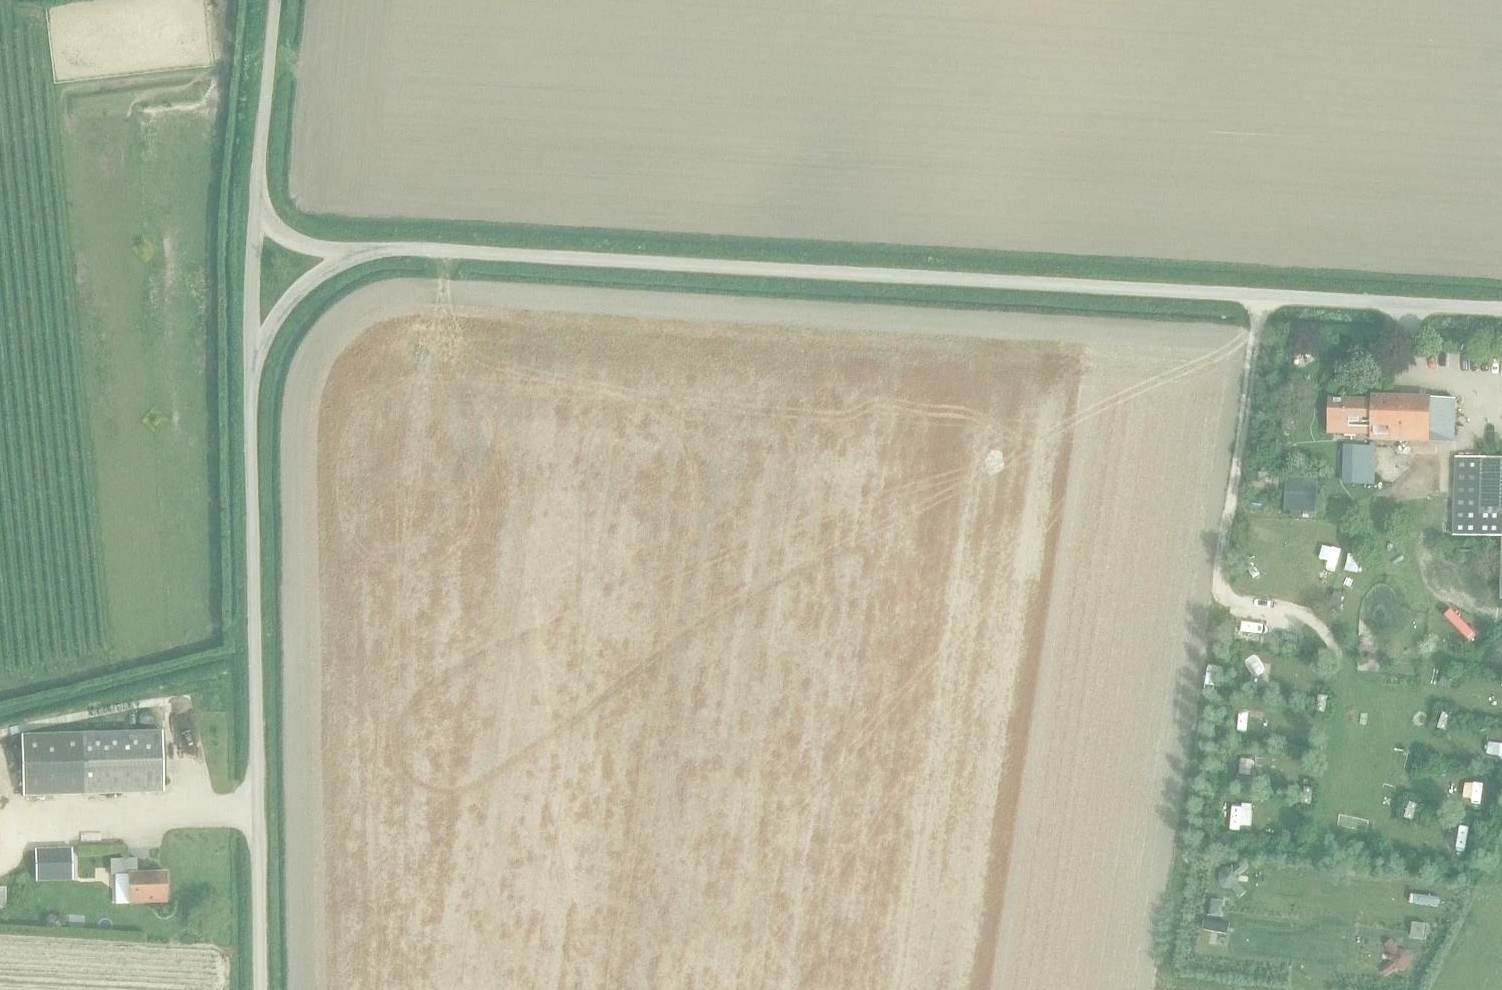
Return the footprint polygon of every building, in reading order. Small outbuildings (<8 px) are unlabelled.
[(1370,439),(1453,441),(1455,399),(1371,396),(1371,401),(1329,400),(1328,431),(1370,432),(1370,439)] [(1284,452),(1277,439),(1267,444),(1274,457),(1284,452)] [(1355,470),(1375,470),(1375,442),(1370,442),(1370,444),(1356,443),(1355,470)] [(1457,457),(1454,535),(1501,537),(1501,458),(1457,457)] [(1284,477),(1283,514),(1315,515),(1316,478),(1284,477)] [(1271,719),(1270,702),(1255,704),(1257,720),(1271,719)] [(25,735),(27,796),(163,792),(162,731),(25,735)] [(1240,795),(1239,816),(1257,816),(1258,796),(1240,795)] [(74,847),(36,848),(37,878),(74,877),(74,847)] [(165,872),(136,873),(136,859),(110,859),(110,875),(126,874),(127,903),(166,902),(165,872)]
